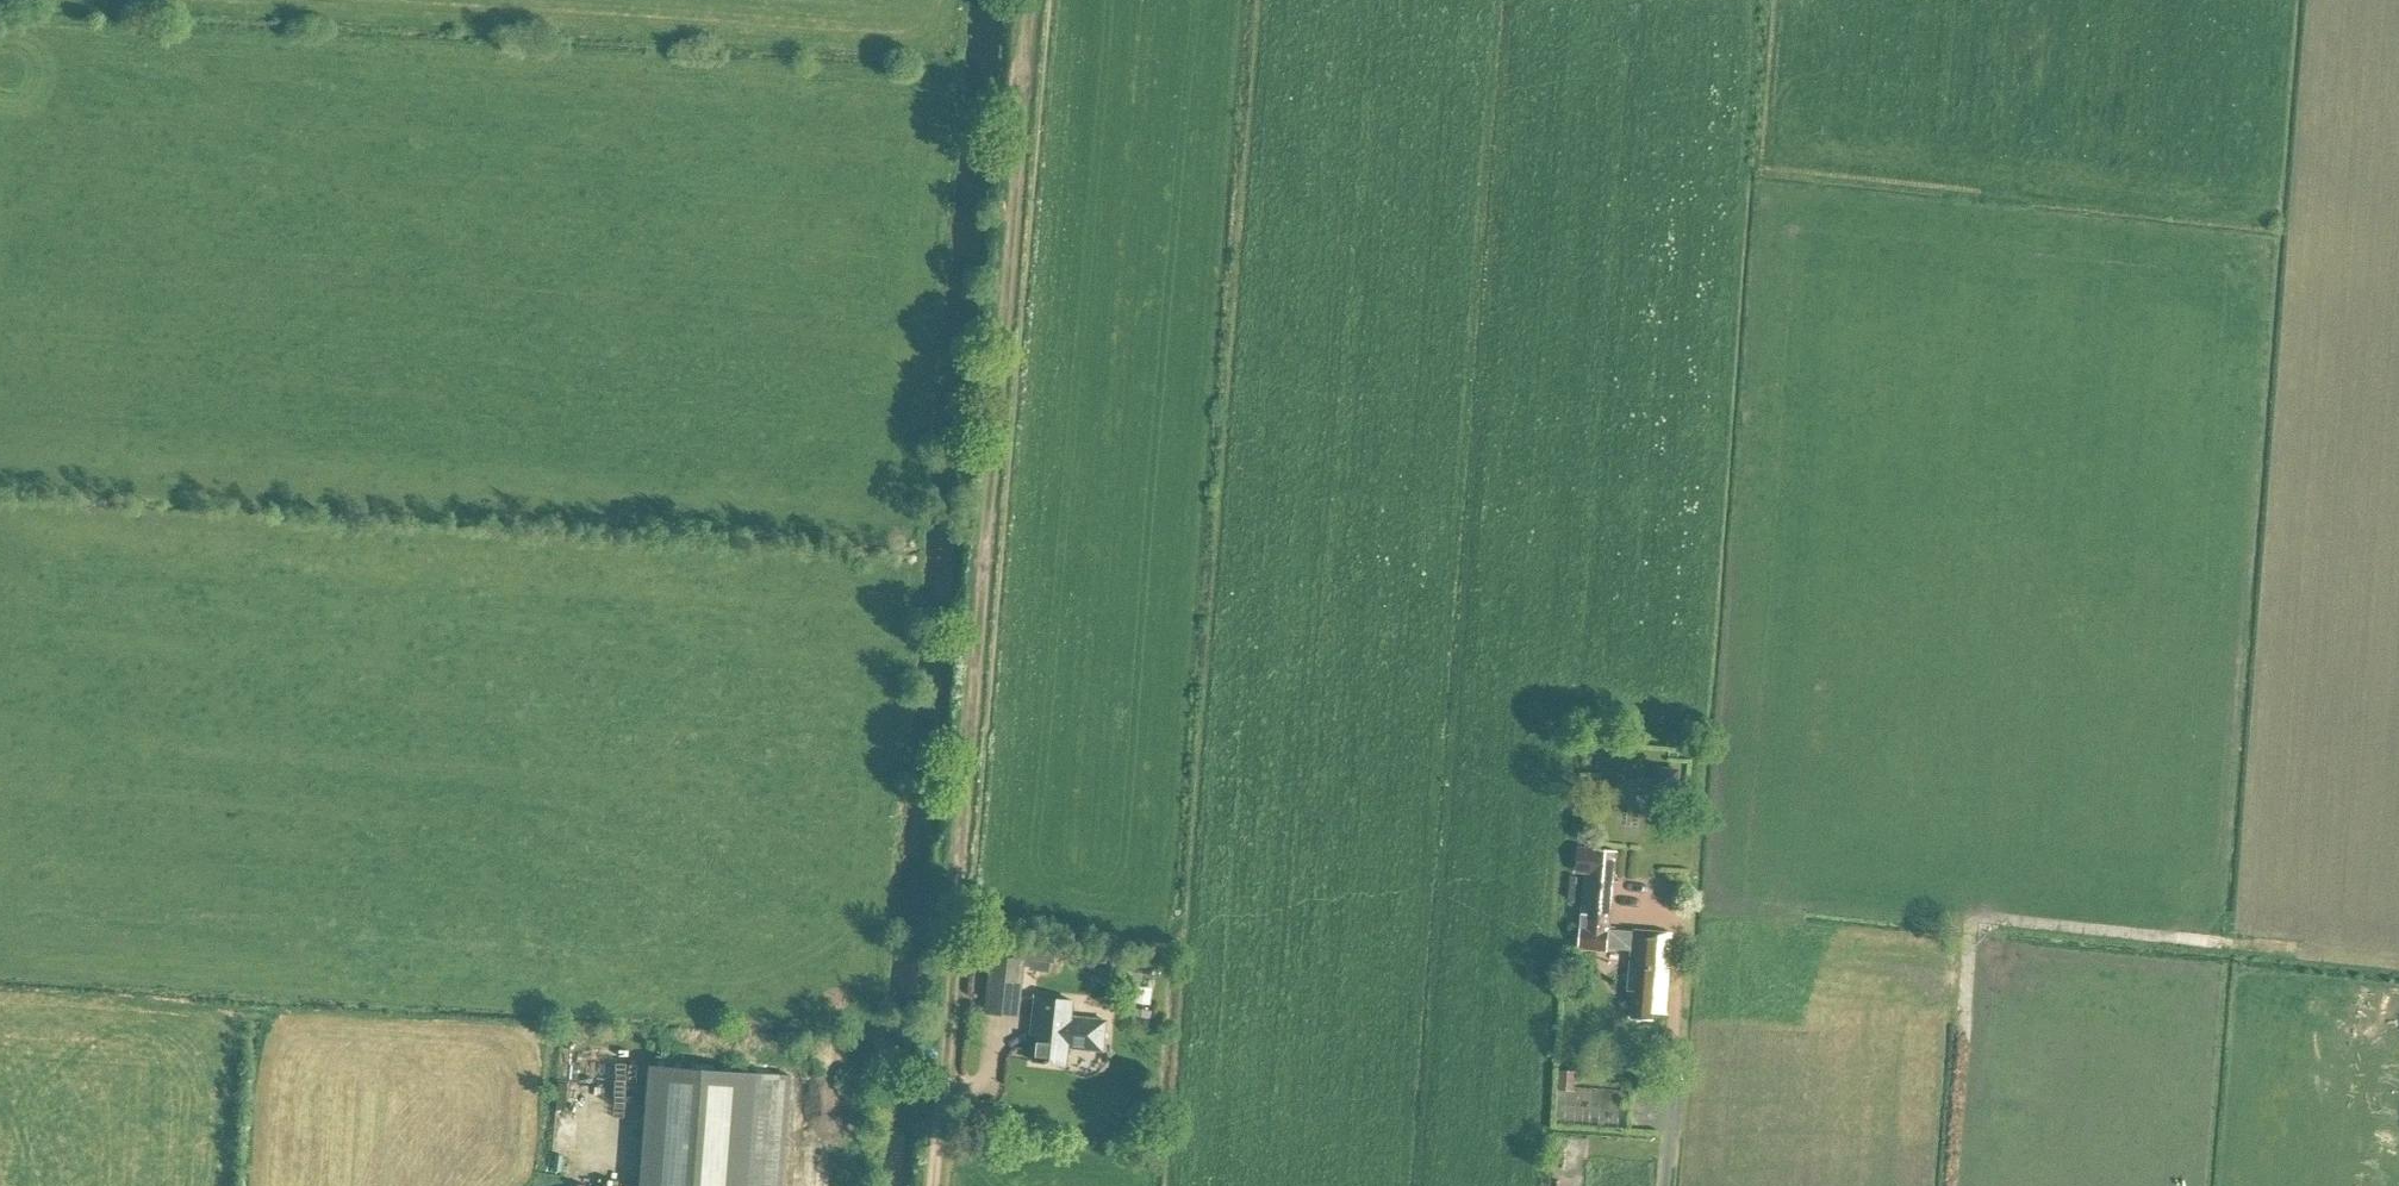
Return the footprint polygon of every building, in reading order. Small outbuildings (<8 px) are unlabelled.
[(1608,937),(1614,875),(1616,852),(1578,848),(1576,871),(1586,872),(1578,948),(1607,951),(1607,949),(1631,951),(1628,990),(1633,991),(1631,1018),(1653,1019),(1653,1012),(1665,1013),(1672,934),(1633,931),(1632,938),(1608,937)] [(985,1014),(1020,1017),(1026,959),(1024,959),(1026,936),(983,931),(980,961),(990,962),(985,1014)] [(1036,996),(1031,1036),(1030,1045),(1035,1046),(1033,1061),(1067,1065),(1068,1049),(1105,1053),(1108,1020),(1073,1016),(1075,1001),(1036,996)] [(792,1076),(654,1066),(644,1185),(784,1185),(792,1076)] [(1559,1070),(1558,1090),(1574,1091),(1575,1070),(1559,1070)]
